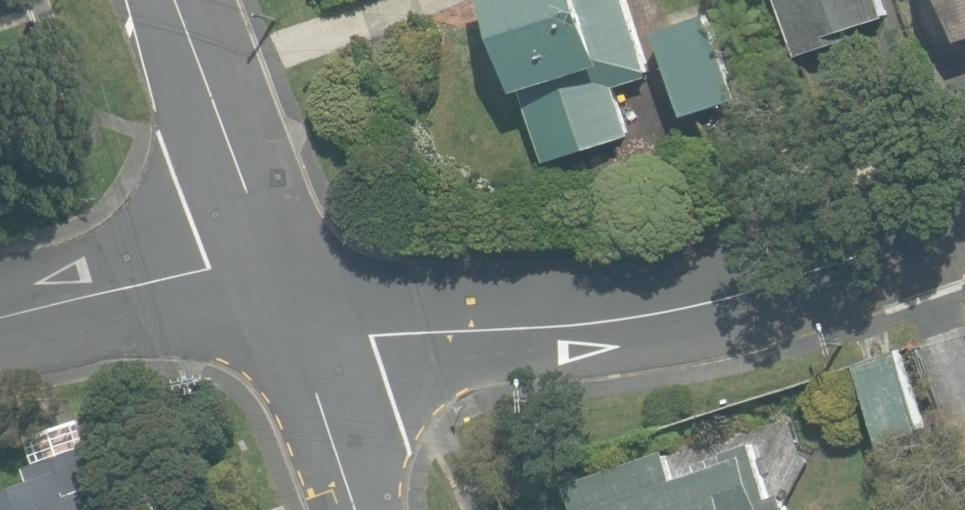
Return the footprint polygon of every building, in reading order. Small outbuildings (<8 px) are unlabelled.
[(548,164),(633,136),(617,86),(651,76),(627,0),(498,0),(515,51),(502,56),(513,90),(523,87),(548,164)] [(803,57),(852,40),(849,31),(887,18),(881,0),(784,0),(803,57)] [(964,34),(964,0),(953,0),(964,34)] [(663,35),(692,118),(743,100),(715,17),(663,35)] [(855,363),(881,441),(923,427),(897,349),(855,363)] [(574,509),(788,509),(781,491),(769,495),(750,439),(719,450),(720,453),(671,470),(664,449),(565,483),(574,509)] [(150,472),(114,484),(100,443),(28,467),(33,484),(0,495),(0,509),(163,509),(150,472)]
